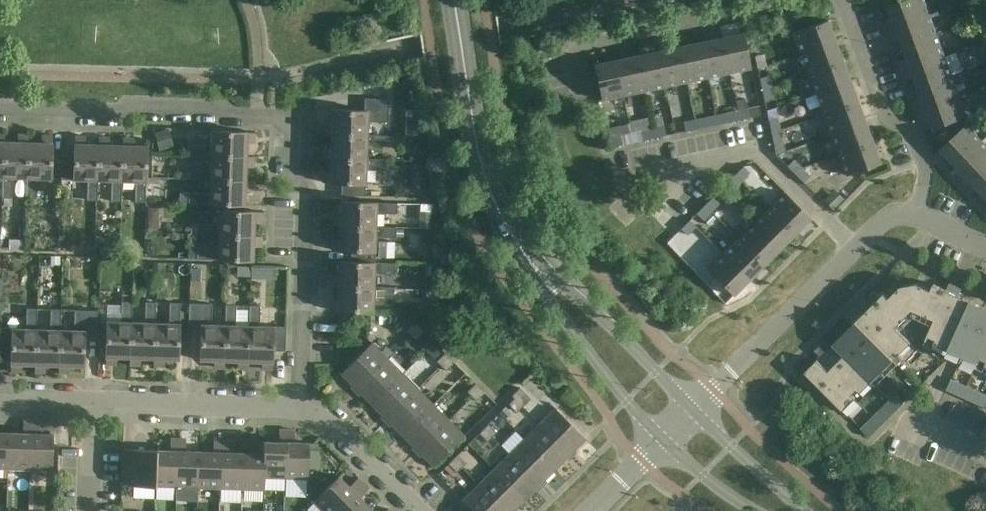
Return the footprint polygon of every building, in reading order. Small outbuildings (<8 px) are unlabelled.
[(930,14),(925,0),(903,0),(889,5),(893,17),(884,20),(887,29),(930,14)] [(900,35),(904,46),(938,34),(930,14),(887,29),(891,39),(900,35)] [(794,31),(802,52),(835,40),(828,19),(794,31)] [(743,33),(722,37),(729,72),(751,68),(743,33)] [(902,70),(945,54),(938,34),(904,46),(908,58),(899,61),(902,70)] [(701,42),(708,77),(729,72),(722,37),(701,42)] [(835,40),(802,52),(809,73),(843,60),(835,40)] [(679,46),(687,81),(708,77),(701,42),(679,46)] [(658,51),(666,86),(687,81),(679,46),(658,51)] [(644,90),(666,86),(658,51),(637,55),(644,90)] [(767,66),(764,54),(755,56),(758,68),(767,66)] [(919,87),(953,75),(945,54),(902,70),(906,79),(915,76),(919,87)] [(623,95),(644,90),(637,55),(616,60),(623,95)] [(623,95),(616,60),(594,64),(601,99),(623,95)] [(809,73),(816,93),(850,81),(843,60),(809,73)] [(762,89),(772,87),(769,75),(760,77),(762,89)] [(917,111),(960,95),(953,75),(919,87),(923,98),(914,102),(917,111)] [(816,93),(824,113),(858,101),(850,81),(816,93)] [(772,87),(762,89),(764,100),(774,98),(772,87)] [(960,95),(917,111),(921,120),(930,116),(934,128),(968,116),(960,95)] [(324,132),(331,132),(367,133),(368,119),(388,120),(389,97),(365,96),(364,108),(332,107),(332,122),(326,122),(326,127),(324,127),(324,132)] [(740,99),(735,100),(737,109),(739,119),(750,116),(749,107),(747,107),(745,98),(740,99)] [(824,113),(831,134),(865,121),(858,101),(824,113)] [(737,109),(725,112),(727,121),(739,119),(737,109)] [(695,118),(697,128),(708,126),(706,116),(695,118)] [(768,119),(770,131),(780,129),(778,117),(768,119)] [(697,128),(695,118),(683,121),(685,131),(697,128)] [(831,134),(839,154),(872,142),(865,121),(831,134)] [(956,164),(983,140),(967,124),(934,155),(941,162),(948,155),(956,164)] [(664,125),(652,128),(654,137),(666,134),(664,125)] [(654,137),(652,128),(641,130),(642,139),(654,137)] [(782,140),(780,129),(770,131),(773,142),(782,140)] [(246,156),(247,143),(252,143),(252,138),(254,138),(254,133),(247,132),(211,131),(210,145),(190,144),(190,155),(210,155),(246,156)] [(367,157),(367,143),(387,144),(388,133),(367,133),(331,132),(331,146),(325,146),(325,151),(323,151),(323,156),(331,156),(367,157)] [(12,177),(26,178),(27,142),(28,142),(28,134),(23,134),(23,136),(17,136),(17,142),(4,141),(3,141),(2,177),(1,197),(12,198),(12,177)] [(623,144),(621,134),(608,137),(610,146),(623,144)] [(27,142),(26,178),(25,198),(36,198),(36,178),(51,179),(52,143),(52,135),(47,135),(47,137),(41,137),(41,142),(28,142),(27,142)] [(98,143),(84,143),(84,138),(79,137),(79,135),(74,135),(74,143),(73,143),(73,155),(61,154),(60,178),(87,179),(86,199),(96,200),(97,179),(98,143)] [(120,201),(121,180),(122,144),(108,144),(108,138),(103,138),(103,136),(98,136),(98,143),(97,179),(111,180),(110,200),(120,201)] [(121,180),(135,181),(134,201),(144,202),(145,181),(147,145),(132,145),(132,139),(127,139),(127,137),(122,137),(122,144),(121,180)] [(983,140),(956,164),(964,173),(957,180),(964,187),(985,166),(985,144),(983,140)] [(880,162),(872,142),(839,154),(846,175),(880,162)] [(254,156),(246,156),(210,155),(210,169),(189,168),(189,179),(209,179),(245,181),(245,180),(246,167),(251,167),(251,162),(253,162),(254,156)] [(387,157),(367,157),(331,156),(330,170),(325,170),(325,175),(323,175),(322,180),(330,180),(330,181),(342,181),(341,193),(365,194),(366,167),(387,168),(387,157)] [(786,165),(795,174),(802,167),(793,158),(786,165)] [(735,173),(742,180),(750,172),(743,164),(735,173)] [(964,187),(970,194),(978,187),(985,196),(985,166),(964,187)] [(802,167),(795,174),(804,182),(810,175),(802,167)] [(733,188),(742,180),(735,173),(726,181),(733,188)] [(253,181),(245,180),(245,181),(209,179),(209,193),(188,192),(188,203),(208,203),(208,204),(244,205),(245,191),(250,191),(250,186),(252,186),(253,181)] [(770,208),(795,233),(811,217),(785,192),(770,208)] [(712,195),(704,204),(711,211),(720,202),(712,195)] [(332,225),(340,225),(375,226),(375,225),(376,212),(396,212),(396,202),(376,201),(340,200),(340,214),(334,214),(334,220),(332,220),(332,225)] [(711,211),(704,204),(696,212),(703,219),(711,211)] [(754,223),(780,248),(795,233),(770,208),(754,223)] [(197,234),(218,235),(218,234),(254,236),(254,235),(254,222),(260,222),(260,217),(262,217),(262,212),(255,212),(255,211),(219,210),(218,224),(198,224),(197,234)] [(696,226),(690,219),(680,228),(687,235),(696,226)] [(754,223),(739,238),(764,264),(780,248),(754,223)] [(331,244),(331,249),(339,249),(351,250),(350,260),(374,261),(375,251),(375,236),(395,236),(396,226),(375,225),(375,226),(340,225),(339,238),(334,238),(333,244),(331,244)] [(218,234),(218,235),(217,248),(189,247),(189,258),(217,259),(253,260),(253,246),(259,246),(259,241),(261,241),(261,236),(254,235),(254,236),(218,234)] [(739,238),(724,254),(749,279),(764,264),(739,238)] [(110,248),(99,248),(99,256),(110,256),(110,248)] [(749,279),(724,254),(708,269),(733,295),(749,279)] [(51,256),(51,264),(60,264),(60,256),(51,256)] [(374,261),(350,260),(338,260),(338,275),(332,275),(332,280),(330,280),(330,285),(338,285),(374,286),(374,272),(394,273),(395,262),(374,262),(374,261)] [(239,265),(238,274),(280,276),(280,266),(239,265)] [(201,269),(191,268),(191,281),(201,281),(201,269)] [(964,285),(952,279),(947,289),(934,283),(932,289),(917,282),(909,284),(914,309),(935,318),(926,339),(951,350),(962,355),(985,306),(960,294),(964,285)] [(914,309),(909,284),(901,285),(890,297),(885,292),(864,313),(856,306),(847,315),(854,323),(845,332),(883,370),(912,341),(897,326),(914,309)] [(338,285),(337,299),(332,299),(332,304),(330,304),(330,309),(373,311),(373,296),(394,297),(394,286),(374,286),(338,285)] [(116,356),(129,357),(130,321),(131,321),(131,301),(121,300),(120,321),(106,320),(105,356),(105,364),(110,364),(110,362),(115,362),(116,356)] [(154,322),(155,322),(155,302),(145,301),(144,322),(131,321),(130,321),(129,357),(129,364),(134,365),(134,363),(140,363),(140,357),(153,358),(154,322)] [(169,322),(155,322),(154,322),(153,358),(153,365),(158,365),(158,363),(164,364),(164,358),(178,359),(180,302),(169,302),(169,322)] [(223,368),(223,361),(224,325),(210,325),(211,304),(188,303),(188,327),(200,328),(199,360),(213,361),(213,366),(218,366),(218,368),(223,368)] [(223,361),(237,361),(237,367),(242,367),(242,369),(247,369),(247,362),(248,326),(234,325),(235,305),(225,305),(224,325),(223,361)] [(249,305),(248,326),(247,362),(261,362),(261,368),(266,368),(266,370),(271,370),(271,362),(272,362),(272,351),(284,351),(285,327),(259,326),(259,306),(249,305)] [(985,366),(985,306),(962,355),(985,366)] [(34,364),(35,328),(36,328),(36,308),(26,307),(25,328),(0,327),(0,351),(10,351),(10,363),(10,371),(15,371),(15,369),(20,369),(21,364),(34,364)] [(45,364),(58,365),(59,329),(60,329),(60,309),(50,308),(49,329),(36,328),(35,328),(34,364),(34,372),(39,372),(39,370),(44,370),(45,364)] [(58,365),(58,372),(63,373),(63,370),(68,371),(69,365),(83,366),(84,333),(96,334),(97,310),(74,309),(73,329),(60,329),(59,329),(58,365)] [(406,330),(410,334),(418,326),(414,322),(406,330)] [(418,326),(410,334),(415,339),(423,331),(418,326)] [(883,370),(845,332),(830,347),(825,341),(816,350),(821,355),(805,372),(843,410),(883,370)] [(355,389),(386,358),(371,342),(340,373),(355,389)] [(442,350),(434,342),(425,350),(434,359),(442,350)] [(437,361),(441,365),(449,357),(445,353),(437,361)] [(453,362),(449,357),(441,365),(445,369),(453,362)] [(371,404),(402,373),(386,358),(355,389),(371,404)] [(386,420),(417,389),(402,373),(371,404),(386,420)] [(951,378),(946,389),(952,392),(957,380),(951,378)] [(957,380),(952,392),(959,394),(964,383),(957,380)] [(467,391),(472,396),(480,388),(475,383),(467,391)] [(970,386),(964,383),(959,394),(965,397),(970,386)] [(971,400),(976,389),(970,386),(965,397),(971,400)] [(514,398),(522,406),(530,397),(520,387),(512,395),(515,398),(514,398)] [(484,392),(480,388),(472,396),(476,400),(484,392)] [(401,435),(432,404),(417,389),(386,420),(401,435)] [(978,403),(983,392),(976,389),(971,400),(978,403)] [(985,401),(985,393),(983,392),(978,403),(984,406),(985,401)] [(895,394),(890,399),(898,407),(903,402),(895,394)] [(517,410),(522,406),(514,398),(510,403),(517,410)] [(885,404),(893,412),(898,407),(890,399),(885,404)] [(417,450),(448,420),(432,404),(401,435),(417,450)] [(880,408),(888,417),(893,412),(885,404),(880,408)] [(555,408),(539,424),(570,454),(586,439),(555,408)] [(880,408),(875,413),(883,422),(888,417),(880,408)] [(870,418),(878,427),(883,422),(875,413),(870,418)] [(865,423),(874,431),(878,427),(870,418),(865,423)] [(8,468),(29,469),(31,421),(23,420),(23,433),(9,432),(8,468)] [(463,435),(448,420),(417,450),(432,466),(463,435)] [(38,421),(31,421),(29,469),(52,469),(53,433),(38,433),(38,421)] [(869,436),(874,431),(865,423),(860,428),(869,436)] [(483,429),(491,437),(496,432),(488,424),(483,429)] [(570,454),(539,424),(524,439),(555,470),(570,454)] [(491,437),(483,429),(479,433),(487,441),(491,437)] [(265,477),(285,478),(287,430),(279,430),(279,442),(265,442),(264,477),(265,477)] [(287,430),(285,478),(308,479),(309,443),(294,442),(294,430),(287,430)] [(516,430),(500,446),(509,454),(539,485),(555,470),(524,439),(516,430)] [(8,468),(9,432),(0,432),(0,468),(8,468)] [(155,487),(177,487),(178,439),(170,439),(170,451),(156,451),(155,487)] [(177,487),(176,500),(198,500),(198,488),(199,452),(185,452),(185,439),(178,439),(177,487)] [(198,488),(220,489),(221,440),(214,440),(213,452),(199,452),(198,488)] [(220,489),(241,489),(242,453),(229,453),(229,440),(221,440),(220,489)] [(242,453),(241,489),(264,490),(265,477),(264,477),(265,442),(257,441),(257,454),(242,453)] [(132,486),(155,487),(156,451),(123,450),(122,477),(133,477),(132,486)] [(493,470),(524,500),(539,485),(509,454),(493,470)] [(457,455),(453,459),(460,467),(465,462),(457,455)] [(460,467),(453,459),(448,464),(456,471),(460,467)] [(524,500),(493,470),(478,485),(504,510),(513,510),(524,500)] [(363,483),(357,477),(349,486),(338,476),(313,501),(323,510),(334,510),(363,483)] [(334,510),(365,510),(369,507),(359,497),(368,488),(363,483),(334,510)] [(478,485),(462,500),(473,510),(504,510),(478,485)]
